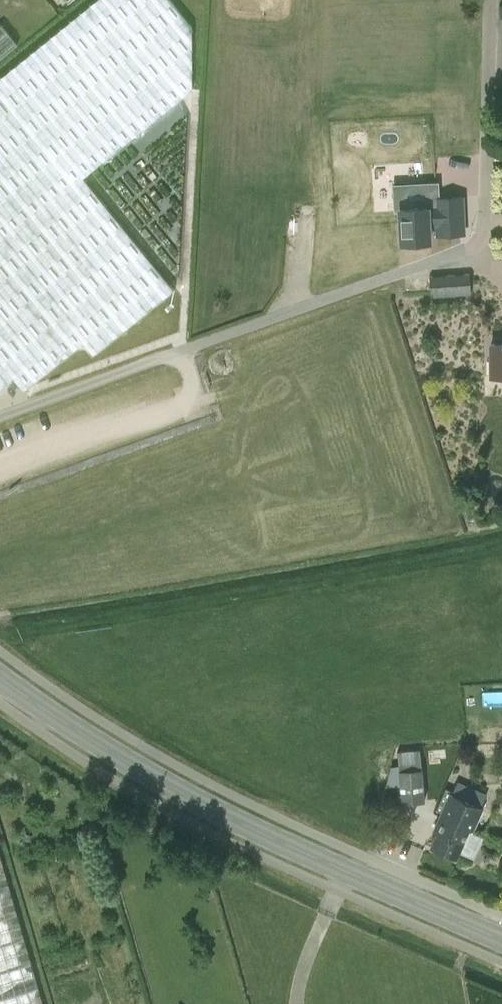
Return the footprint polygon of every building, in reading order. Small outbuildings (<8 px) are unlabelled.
[(192,89),(193,27),(171,0),(89,0),(65,19),(26,51),(25,52),(0,72),(0,387),(13,377),(23,389),(83,341),(93,353),(173,288),(83,177),(192,89)] [(438,233),(462,231),(459,182),(435,183),(436,206),(399,208),(401,241),(429,240),(428,225),(438,225),(438,233)] [(469,273),(429,276),(430,296),(470,293),(469,273)] [(491,343),(491,376),(501,376),(501,343),(491,343)] [(425,804),(420,750),(398,752),(403,805),(425,804)] [(440,818),(468,830),(468,829),(471,830),(481,806),(469,801),(475,789),(457,781),(452,791),(446,788),(436,810),(443,813),(440,818)] [(455,857),(457,853),(471,859),(481,838),(467,832),(468,830),(440,818),(434,831),(438,833),(432,847),(455,857)] [(40,993),(19,923),(0,856),(0,1003),(43,1003),(40,993)]
